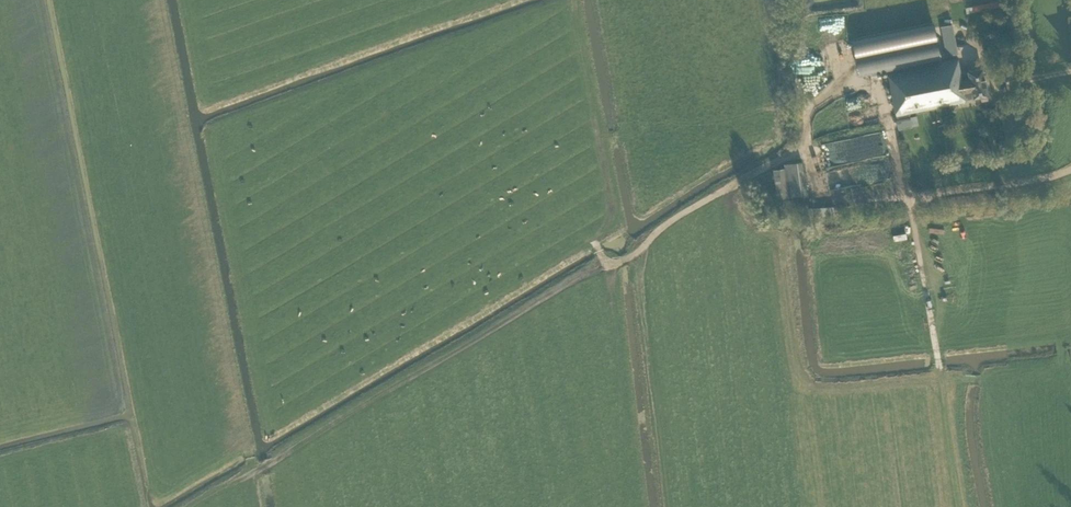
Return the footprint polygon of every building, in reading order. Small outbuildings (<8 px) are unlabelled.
[(969,79),(962,80),(957,58),(903,68),(903,65),(939,57),(932,22),(851,38),(859,74),(886,68),(887,72),(898,128),(918,124),(916,115),(909,117),(908,112),(965,101),(965,99),(988,95),(982,68),(967,71),(969,79)] [(943,39),(954,37),(952,24),(940,26),(943,39)] [(995,44),(1007,42),(1005,33),(994,35),(995,44)] [(776,198),(789,196),(807,194),(802,161),(784,164),(785,167),(772,169),(776,198)]
